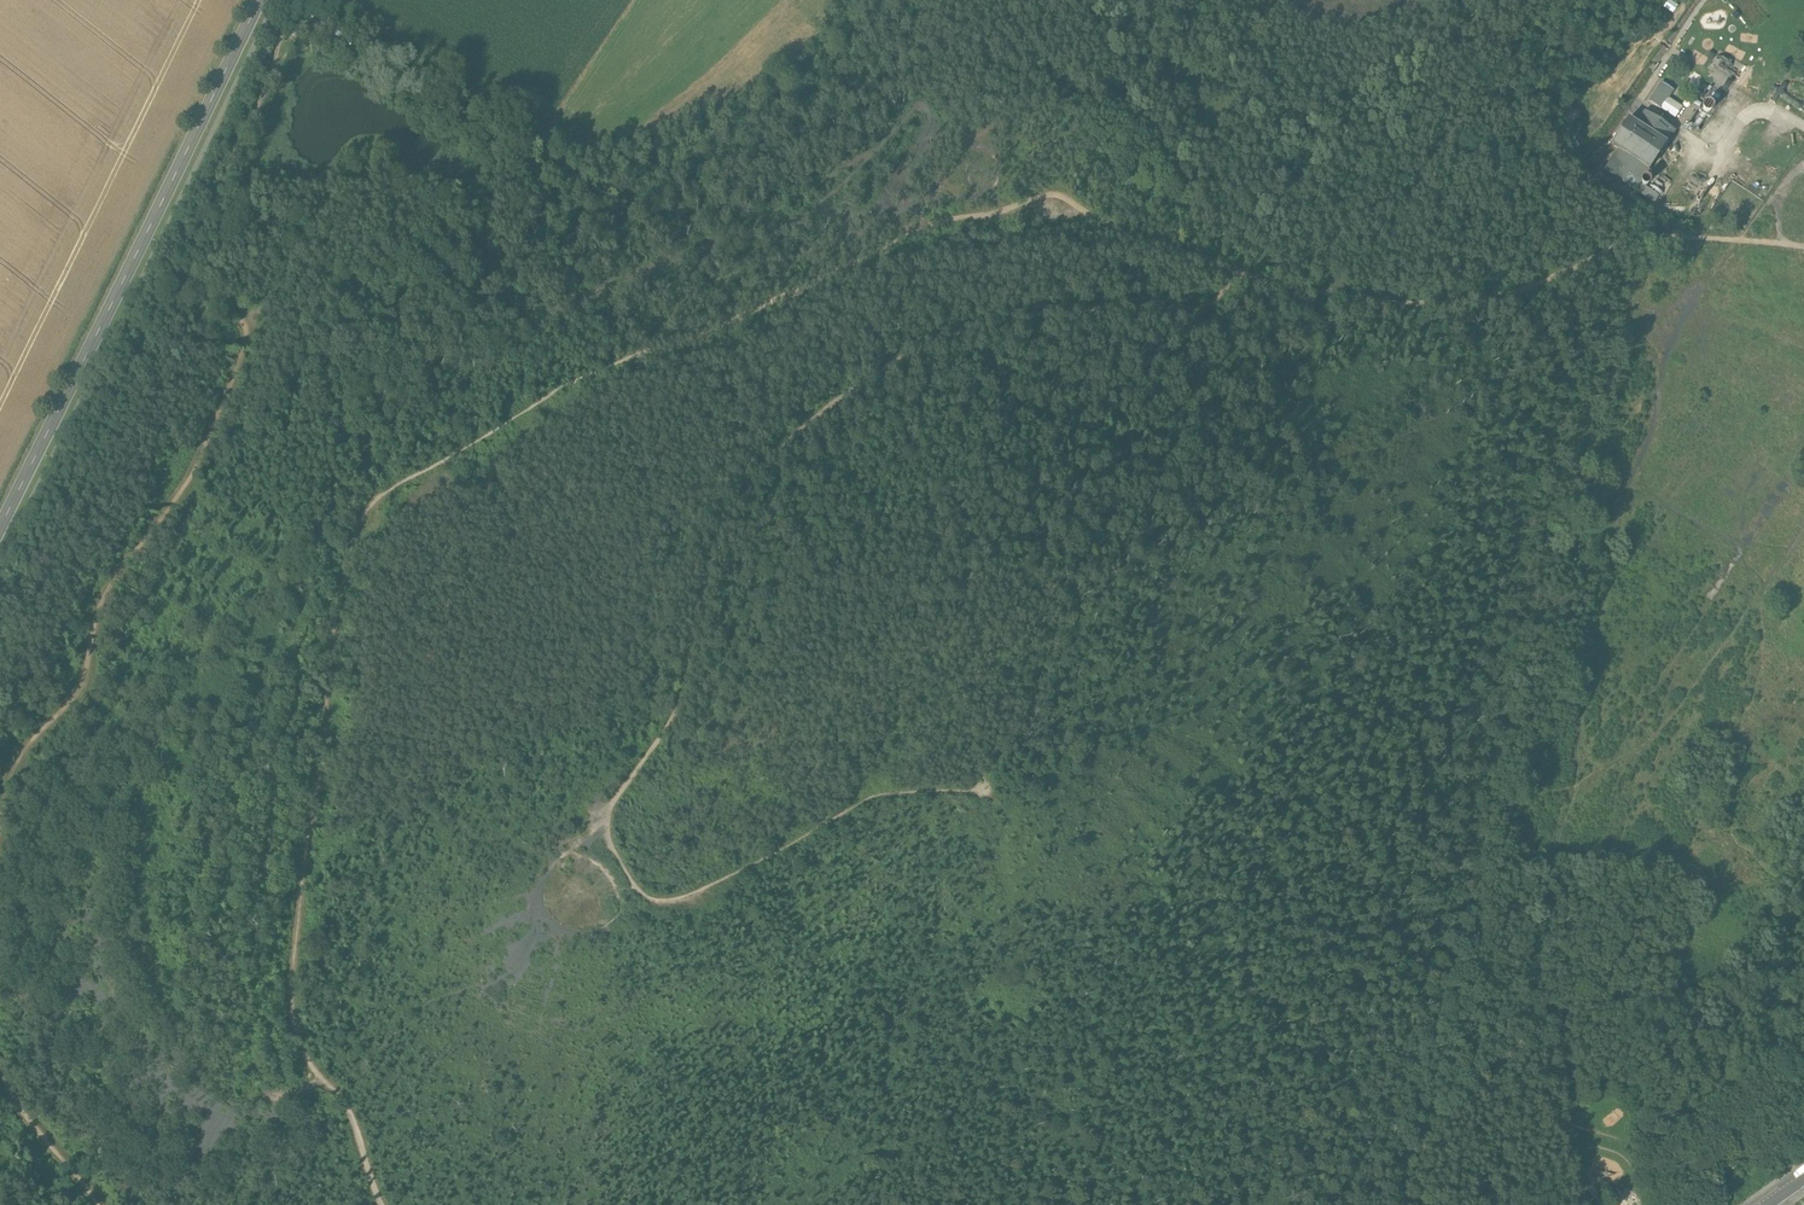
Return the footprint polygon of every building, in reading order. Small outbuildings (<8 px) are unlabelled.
[(1663,77),(1652,99),(1682,113),(1687,102),(1674,95),(1679,85),(1663,77)] [(1713,85),(1689,121),(1702,130),(1726,95),(1713,85)] [(1637,121),(1630,115),(1612,141),(1620,146),(1607,166),(1636,186),(1641,180),(1676,129),(1646,109),(1637,121)] [(1667,164),(1651,187),(1657,191),(1673,169),(1667,164)] [(1651,187),(1641,180),(1636,186),(1655,199),(1659,192),(1657,191),(1651,187)]
